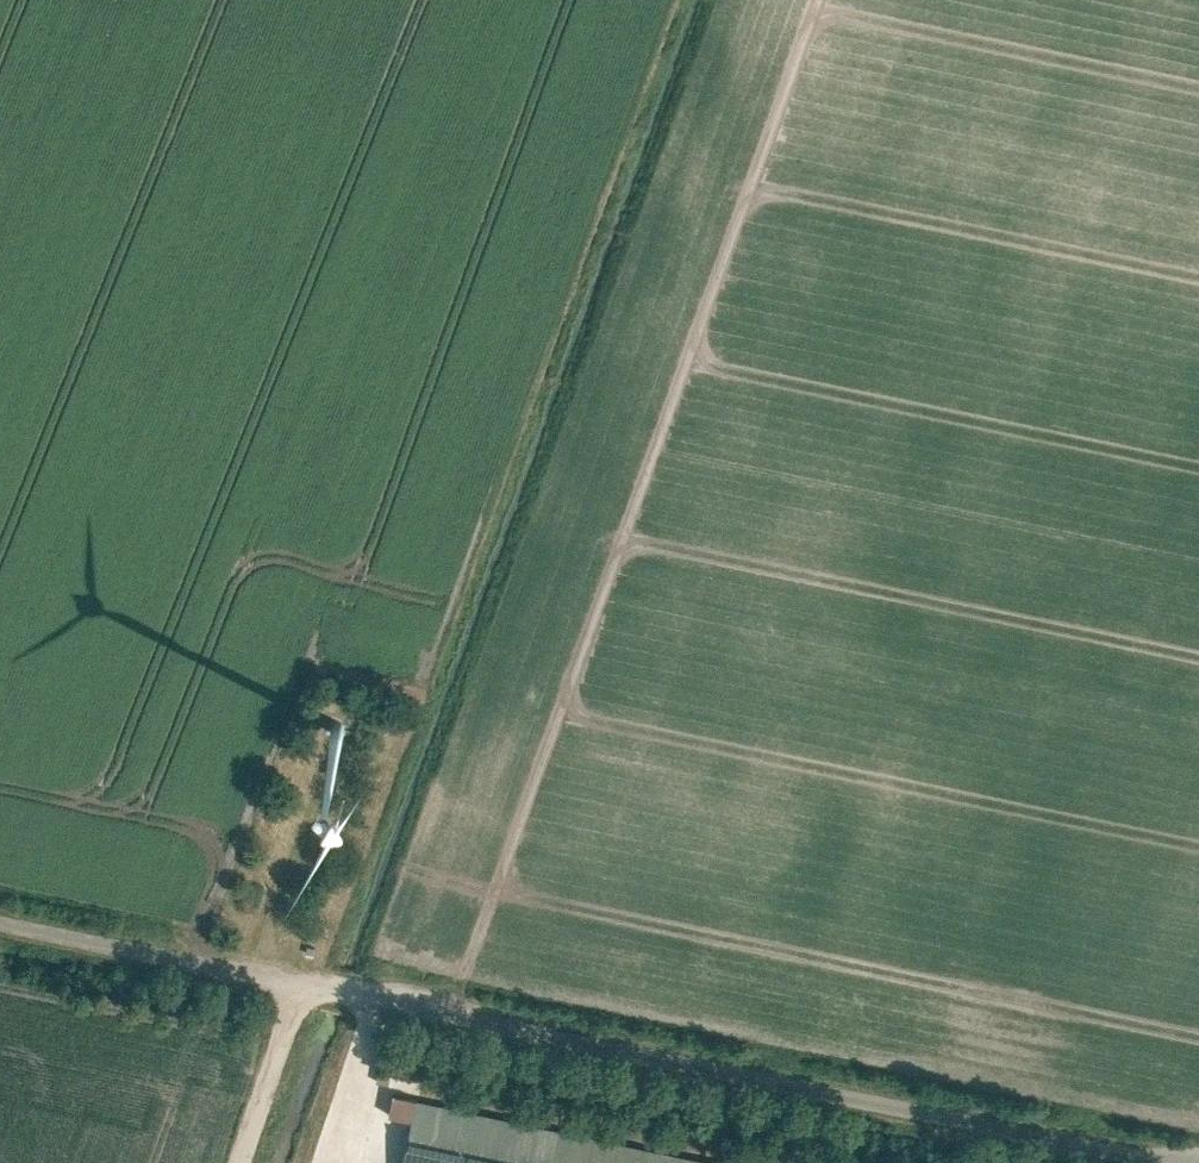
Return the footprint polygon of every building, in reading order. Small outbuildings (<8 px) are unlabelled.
[(397,1088),(381,1162),(750,1162),(397,1088)]
